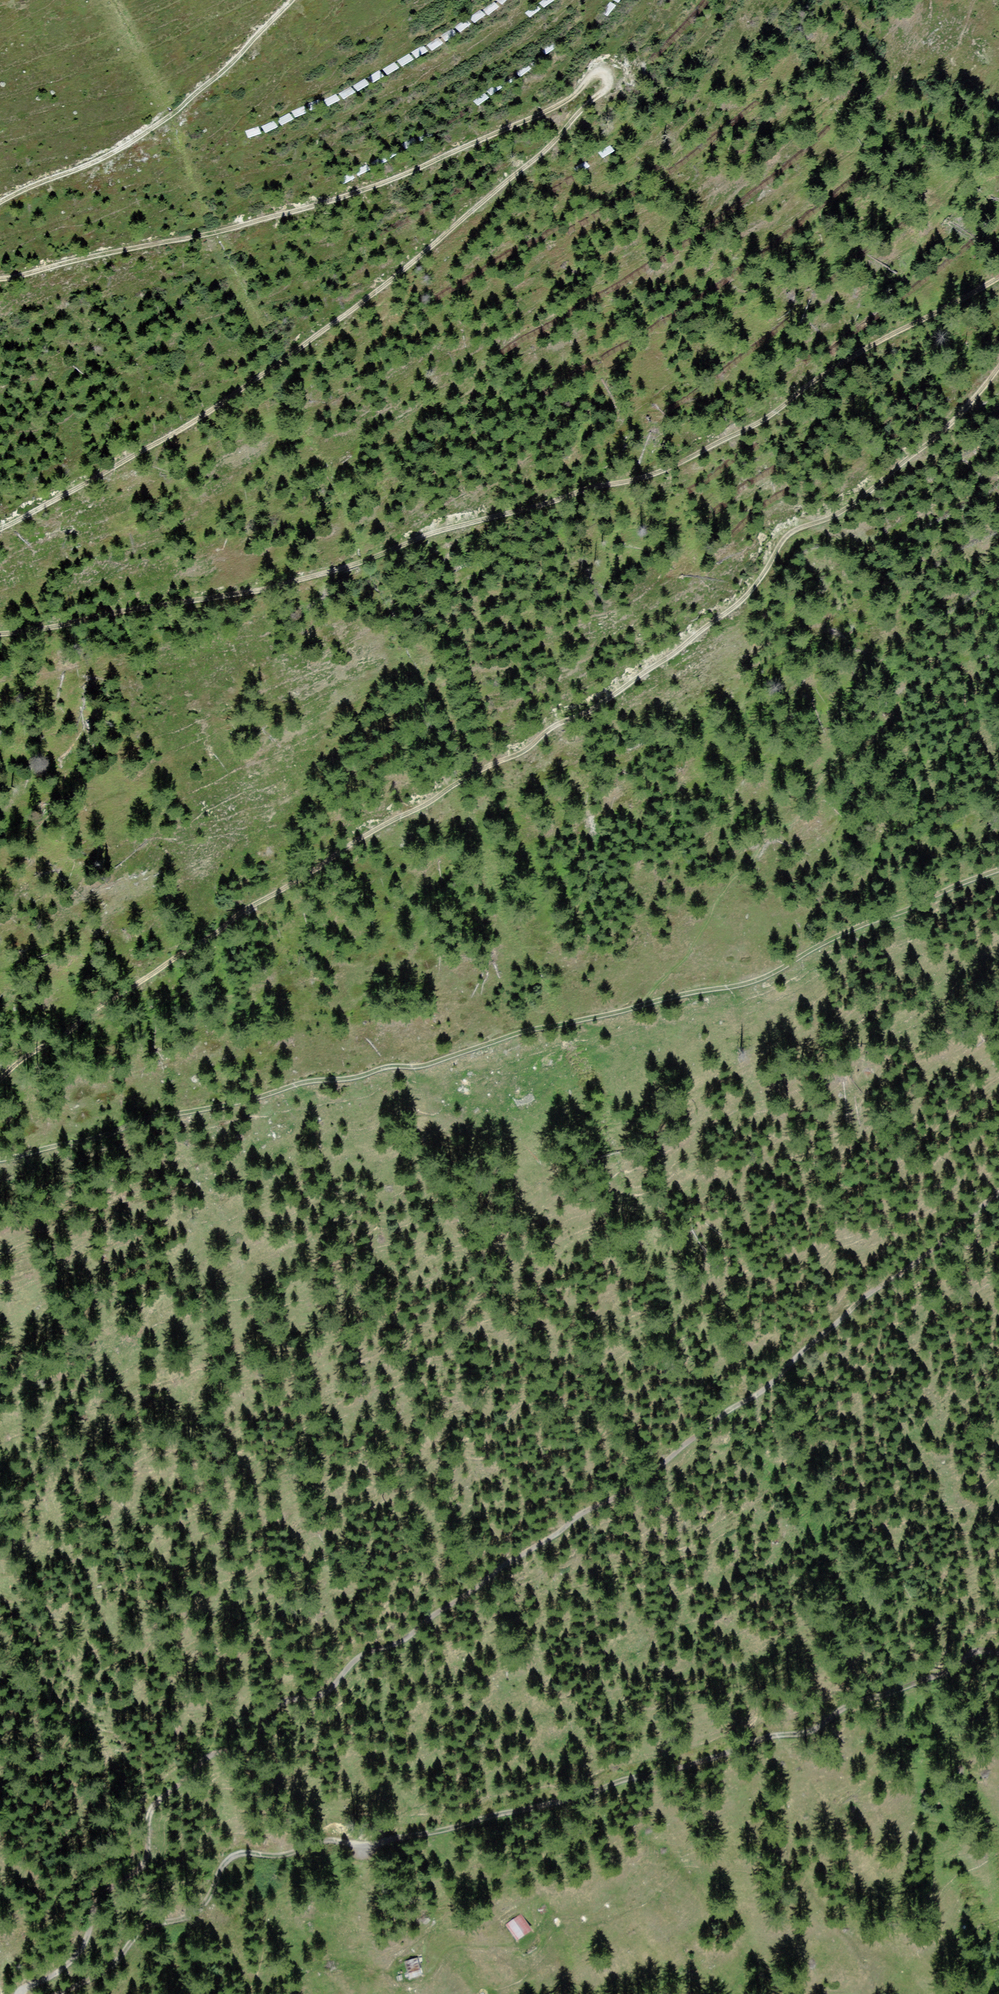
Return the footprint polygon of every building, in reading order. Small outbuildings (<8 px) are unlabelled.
[(536,1930),(524,1913),(510,1923),(523,1940),(529,1935),(536,1930)] [(424,1947),(399,1954),(406,1978),(418,1975),(430,1972),(424,1947)]
